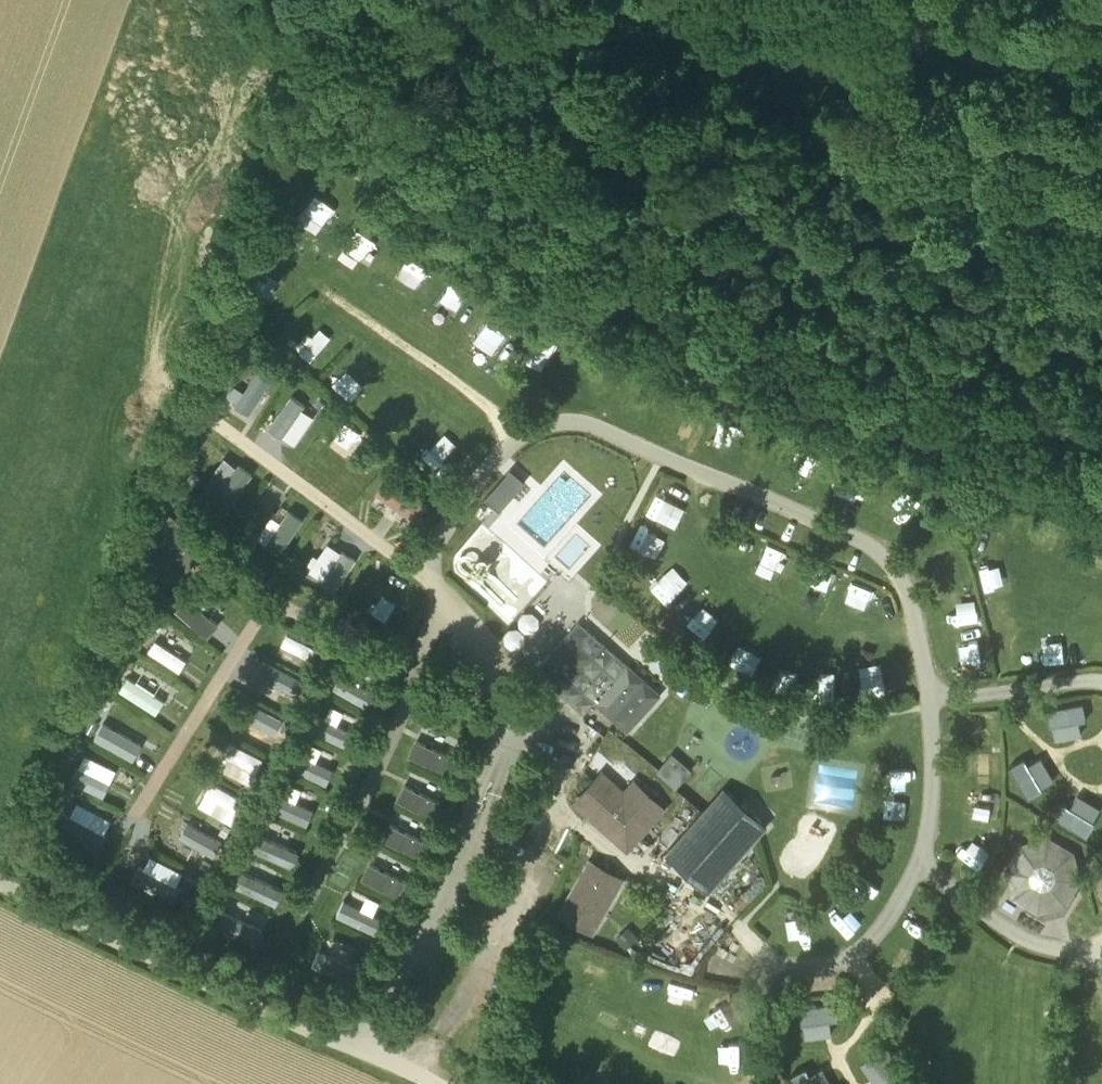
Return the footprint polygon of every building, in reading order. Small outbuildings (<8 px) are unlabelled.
[(356,228),(345,249),(367,260),(377,239),(356,228)] [(415,287),(428,269),(409,256),(396,274),(415,287)] [(452,319),(469,293),(450,280),(433,307),(452,319)] [(320,317),(300,343),(317,355),(337,329),(320,317)] [(538,324),(524,351),(545,362),(559,335),(538,324)] [(242,359),(249,348),(243,344),(236,355),(242,359)] [(256,365),(245,382),(236,377),(224,396),(251,412),(273,375),(256,365)] [(337,380),(356,393),(363,383),(343,370),(337,380)] [(266,424),(293,445),(317,414),(290,393),(266,424)] [(320,398),(315,405),(323,411),(328,404),(320,398)] [(720,418),(713,439),(733,446),(740,425),(720,418)] [(427,446),(443,457),(454,442),(438,430),(427,446)] [(799,450),(796,462),(821,468),(824,456),(799,450)] [(225,456),(216,471),(224,476),(211,498),(230,509),(252,471),(225,456)] [(511,469),(486,498),(500,510),(525,481),(511,469)] [(194,485),(200,476),(192,470),(186,479),(194,485)] [(417,521),(427,505),(381,476),(371,493),(417,521)] [(645,500),(641,517),(660,521),(664,504),(645,500)] [(284,502),(256,533),(277,552),(305,520),(284,502)] [(469,540),(490,521),(479,509),(458,528),(469,540)] [(171,587),(177,581),(207,551),(171,514),(134,550),(171,587)] [(251,532),(257,524),(249,518),(243,526),(251,532)] [(981,528),(979,551),(1005,553),(1007,530),(981,528)] [(319,583),(339,591),(354,553),(322,540),(311,569),(323,574),(319,583)] [(655,540),(631,541),(632,563),(656,562),(655,540)] [(786,579),(796,551),(775,544),(766,572),(786,579)] [(301,576),(305,570),(296,564),(292,571),(301,576)] [(983,578),(988,599),(1009,593),(1003,572),(983,578)] [(813,573),(806,592),(828,600),(835,580),(813,573)] [(847,597),(866,600),(869,579),(850,576),(847,597)] [(391,627),(405,601),(365,578),(350,603),(391,627)] [(203,591),(212,598),(217,592),(209,585),(203,591)] [(956,611),(977,603),(971,585),(949,592),(956,611)] [(186,593),(172,607),(204,637),(218,623),(186,593)] [(698,629),(713,611),(694,595),(679,613),(698,629)] [(553,652),(536,671),(584,715),(585,716),(596,703),(629,733),(661,697),(662,696),(628,668),(579,623),(553,652)] [(287,631),(275,655),(305,669),(317,645),(287,631)] [(139,649),(145,641),(135,634),(129,642),(139,649)] [(180,669),(189,655),(155,634),(146,649),(180,669)] [(748,636),(736,653),(751,664),(764,647),(748,636)] [(289,691),(296,677),(268,664),(261,678),(289,691)] [(343,664),(332,689),(367,705),(379,680),(343,664)] [(125,673),(116,689),(157,712),(165,697),(125,673)] [(113,690),(117,683),(111,679),(107,686),(113,690)] [(307,683),(302,691),(312,696),(316,687),(307,683)] [(243,715),(269,726),(275,711),(249,700),(243,715)] [(353,728),(348,726),(353,713),(324,702),(313,730),(347,743),(353,728)] [(1084,702),(1048,709),(1051,725),(1087,718),(1084,702)] [(105,712),(94,738),(130,753),(141,728),(105,712)] [(219,715),(214,724),(222,729),(227,720),(219,715)] [(90,719),(84,729),(93,734),(98,724),(90,719)] [(81,753),(86,744),(79,739),(74,748),(81,753)] [(250,782),(263,755),(227,739),(215,765),(250,782)] [(305,741),(293,768),(326,783),(338,756),(305,741)] [(691,770),(672,753),(657,770),(676,787),(691,770)] [(1000,753),(975,754),(976,773),(1001,772),(1000,753)] [(1043,789),(1024,758),(1010,766),(1029,797),(1043,789)] [(895,793),(916,793),(916,774),(896,773),(895,793)] [(207,779),(196,806),(235,822),(246,796),(207,779)] [(604,779),(581,805),(628,846),(664,806),(636,781),(623,796),(604,779)] [(287,780),(273,809),(308,825),(322,796),(287,780)] [(666,853),(710,892),(768,827),(723,787),(666,853)] [(425,818),(433,799),(410,789),(402,809),(425,818)] [(1000,812),(1000,790),(977,790),(977,812),(1000,812)] [(1095,823),(1064,804),(1055,817),(1086,836),(1095,823)] [(1098,839),(1101,838),(1101,807),(1093,809),(1098,839)] [(57,828),(62,818),(55,814),(49,824),(57,828)] [(184,821),(177,839),(211,853),(218,834),(184,821)] [(219,832),(225,836),(231,827),(224,824),(219,832)] [(289,866),(297,848),(255,829),(247,847),(289,866)] [(1075,850),(1049,835),(1020,842),(1005,868),(1013,897),(1038,912),(1067,905),(1082,879),(1075,850)] [(207,873),(212,864),(203,860),(199,868),(207,873)] [(128,879),(172,901),(181,884),(137,862),(128,879)] [(594,931),(622,882),(592,864),(564,914),(594,931)] [(231,884),(275,903),(282,885),(238,866),(231,884)] [(188,871),(184,879),(196,885),(200,878),(188,871)] [(341,898),(334,914),(371,931),(384,902),(365,893),(359,906),(341,898)] [(259,941),(267,913),(223,900),(215,928),(259,941)] [(777,904),(767,915),(787,933),(797,922),(777,904)] [(630,927),(617,938),(624,946),(637,935),(630,927)] [(939,977),(929,992),(941,1000),(951,985),(939,977)] [(667,1005),(688,1008),(691,987),(670,984),(667,1005)] [(836,1003),(800,1007),(802,1023),(838,1019),(836,1003)] [(907,1075),(887,1045),(873,1054),(893,1083),(907,1075)] [(806,1067),(792,1074),(797,1083),(815,1083),(806,1067)]
